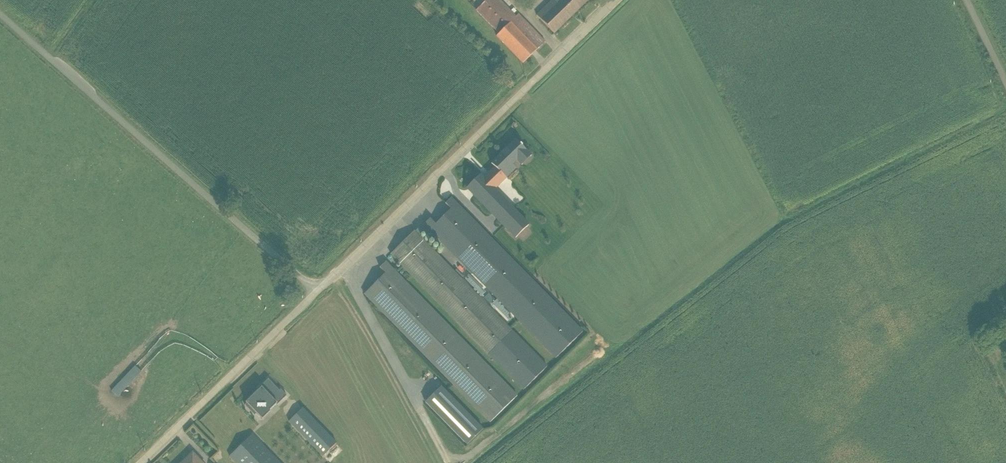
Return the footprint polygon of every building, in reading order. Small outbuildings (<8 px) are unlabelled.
[(532,62),(556,41),(549,32),(547,33),(524,7),(522,8),(515,0),(496,0),(487,8),(508,33),(532,62)] [(552,33),(586,0),(549,0),(534,14),(552,33)] [(531,154),(515,138),(467,187),(515,237),(529,225),(494,190),(502,182),(531,154)] [(582,330),(451,196),(422,223),(554,358),(582,330)] [(547,366),(415,230),(391,254),(523,389),(547,366)] [(517,396),(386,261),(380,266),(386,272),(363,294),(489,423),(517,396)] [(119,395),(142,370),(135,365),(113,389),(119,395)] [(262,419),(286,395),(268,378),(242,404),(253,415),(256,413),(262,419)] [(483,429),(441,387),(425,402),(466,445),(483,429)] [(336,443),(302,408),(288,422),(321,456),(336,443)] [(205,442),(214,436),(205,424),(196,430),(205,442)] [(252,433),(228,456),(235,462),(280,462),(252,433)] [(192,452),(180,462),(203,462),(192,452)]
